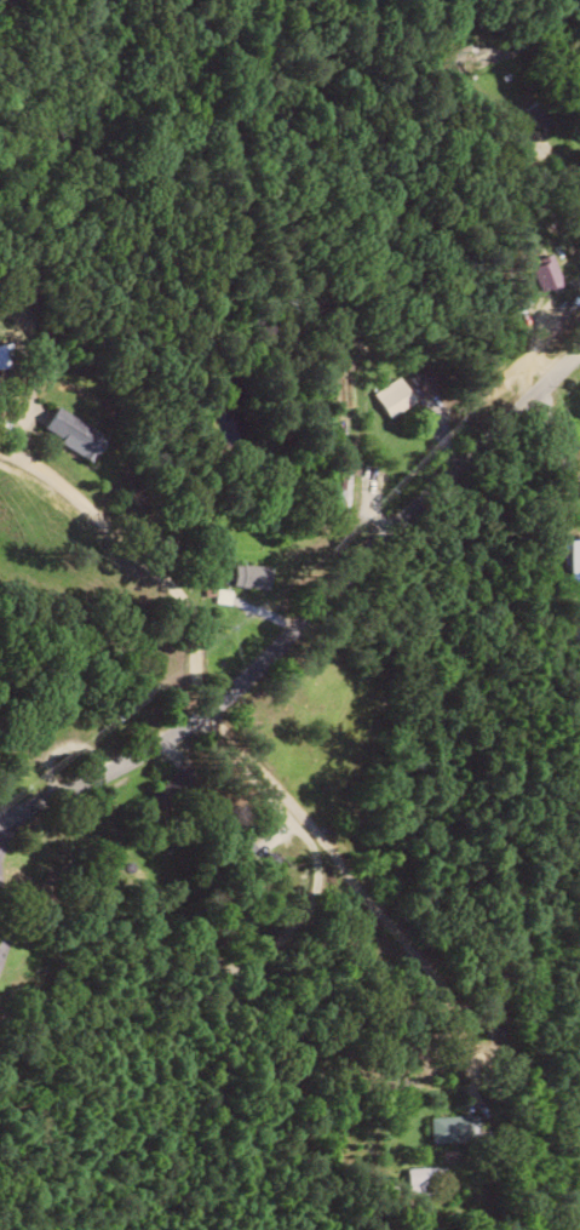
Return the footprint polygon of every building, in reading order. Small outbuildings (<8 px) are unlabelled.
[(538,290),(558,286),(552,258),(532,263),(538,290)] [(414,380),(425,400),(439,392),(428,372),(414,380)] [(414,403),(400,378),(373,393),(388,418),(414,403)] [(102,446),(87,437),(93,426),(58,406),(43,433),(93,461),(102,446)] [(570,538),(570,579),(579,579),(579,538),(570,538)] [(235,588),(269,588),(270,566),(235,565),(235,588)] [(152,791),(167,809),(202,781),(187,763),(152,791)] [(478,1115),(430,1116),(431,1142),(479,1141),(478,1115)] [(442,1168),(406,1168),(406,1195),(442,1195),(442,1168)]
